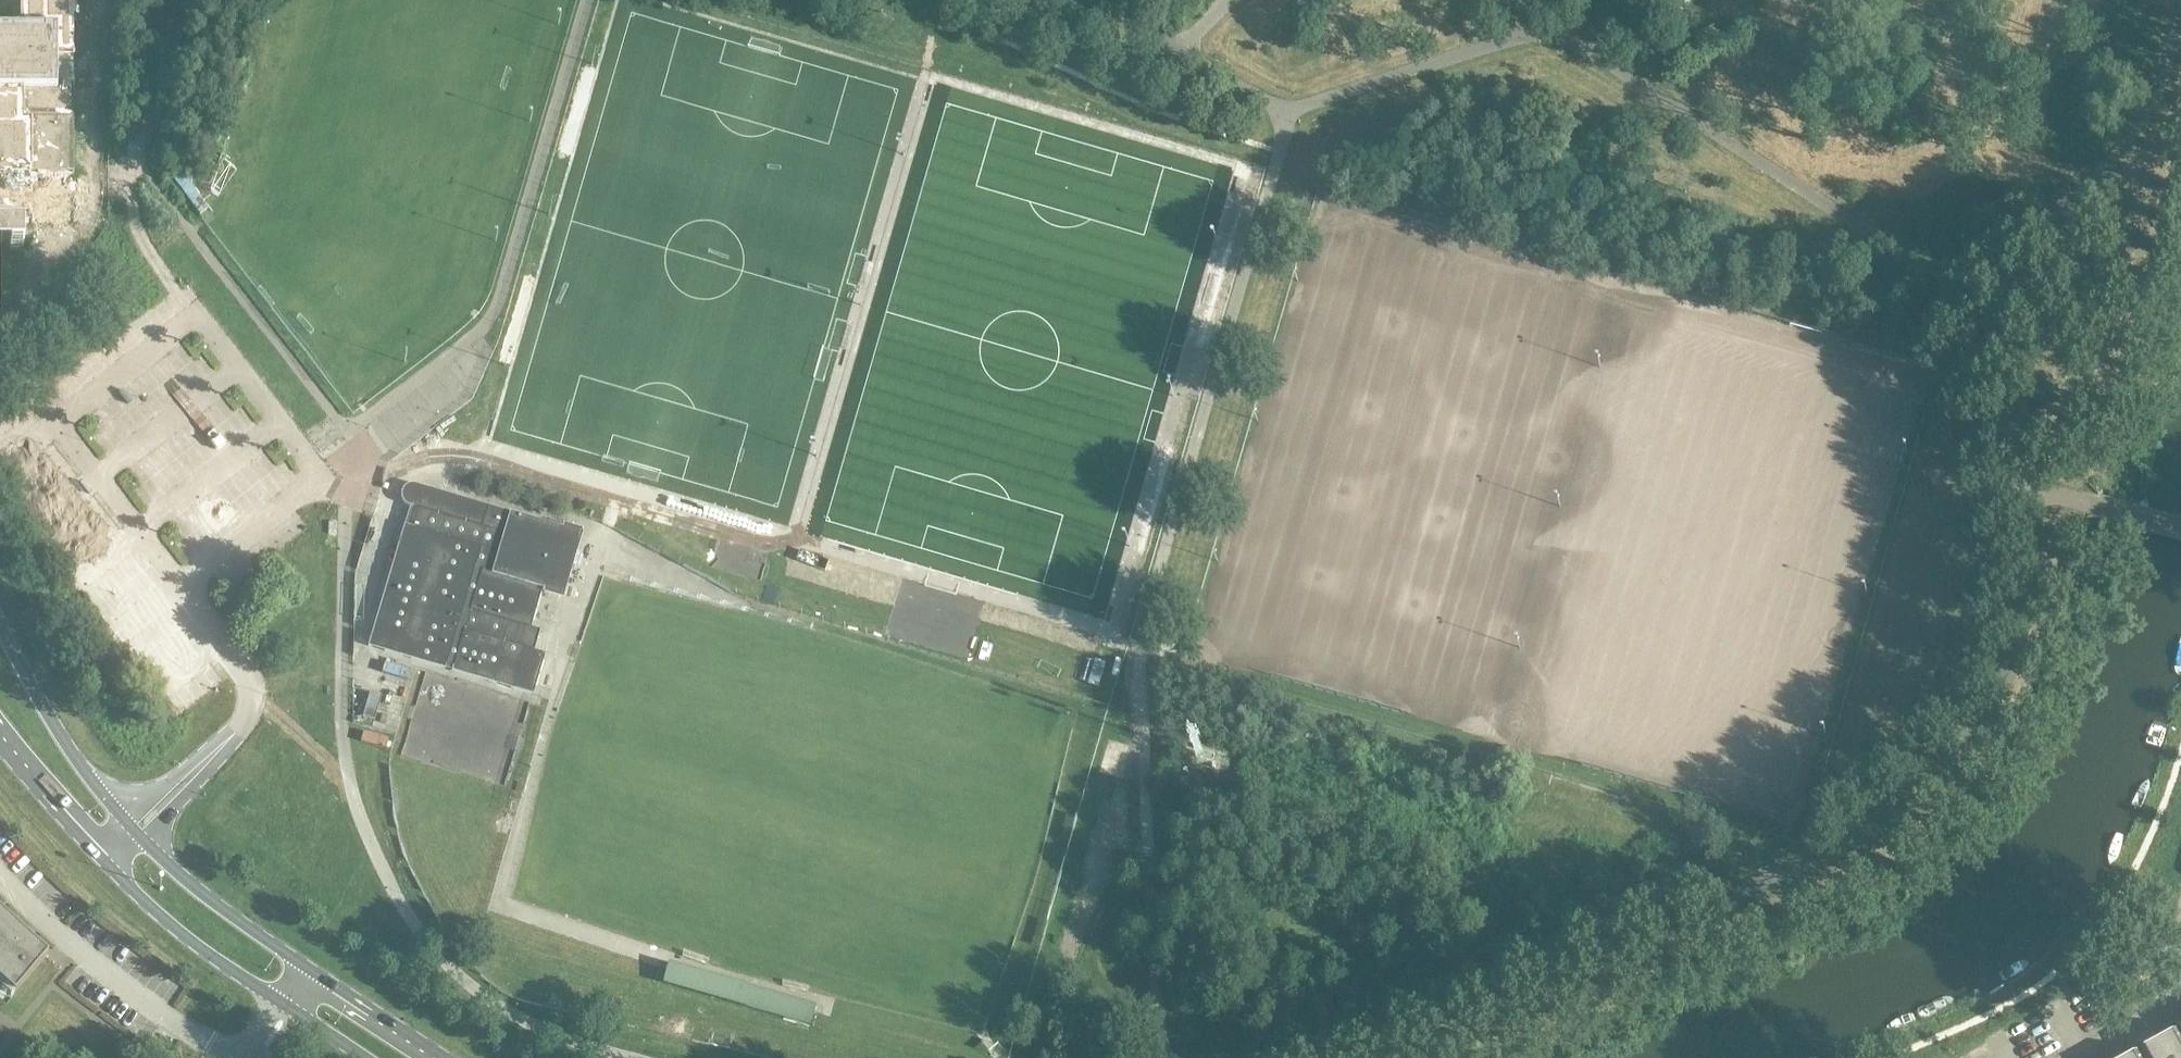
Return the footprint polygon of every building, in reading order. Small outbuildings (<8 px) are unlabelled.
[(452,671),(513,689),(533,695),(546,654),(535,651),(541,631),(531,628),(542,589),(560,594),(579,533),(416,485),(414,485),(412,485),(410,485),(407,486),(406,487),(405,487),(404,489),(403,490),(402,492),(402,494),(402,495),(402,497),(402,499),(403,500),(403,501),(404,503),(405,504),(407,505),(410,506),(413,507),(408,526),(404,525),(368,646),(445,669),(446,666),(453,668),(452,671)] [(531,705),(430,678),(403,760),(506,790),(531,705)] [(14,994),(48,956),(26,937),(6,918),(0,925),(0,982),(14,994)] [(821,1012),(664,967),(658,990),(814,1037),(819,1027),(821,1012)] [(2179,1030),(2159,1040),(2169,1057),(2180,1057),(2180,1033),(2179,1030)] [(2159,1040),(2140,1051),(2144,1057),(2169,1057),(2159,1040)]
